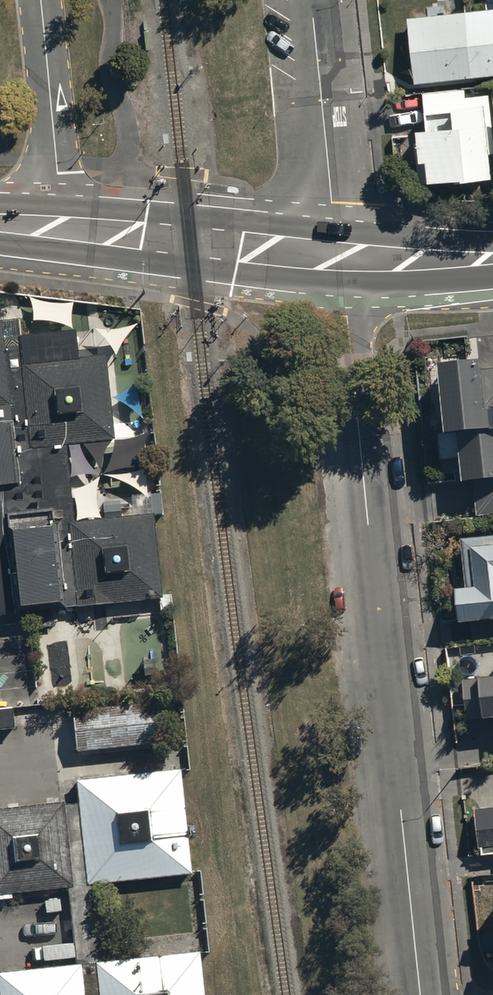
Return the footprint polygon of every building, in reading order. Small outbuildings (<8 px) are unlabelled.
[(406,18),(412,86),(492,79),(492,11),(406,18)] [(484,96),(414,98),(415,181),(486,180),(484,96)] [(166,595),(157,512),(55,524),(46,452),(113,444),(103,359),(0,369),(0,612),(166,595)] [(439,370),(447,446),(458,445),(463,489),(475,488),(478,517),(492,515),(492,371),(481,372),(480,365),(439,370)] [(459,539),(465,587),(452,588),(456,624),(492,620),(492,536),(459,539)] [(463,679),(467,724),(492,721),(492,676),(463,679)] [(155,712),(73,721),(77,754),(159,744),(155,712)] [(0,714),(0,734),(14,733),(12,713),(0,714)] [(177,776),(72,787),(0,795),(0,897),(63,890),(71,967),(0,975),(0,994),(201,994),(196,957),(96,968),(88,887),(188,877),(177,776)] [(476,814),(481,861),(492,860),(492,812),(476,814)]
